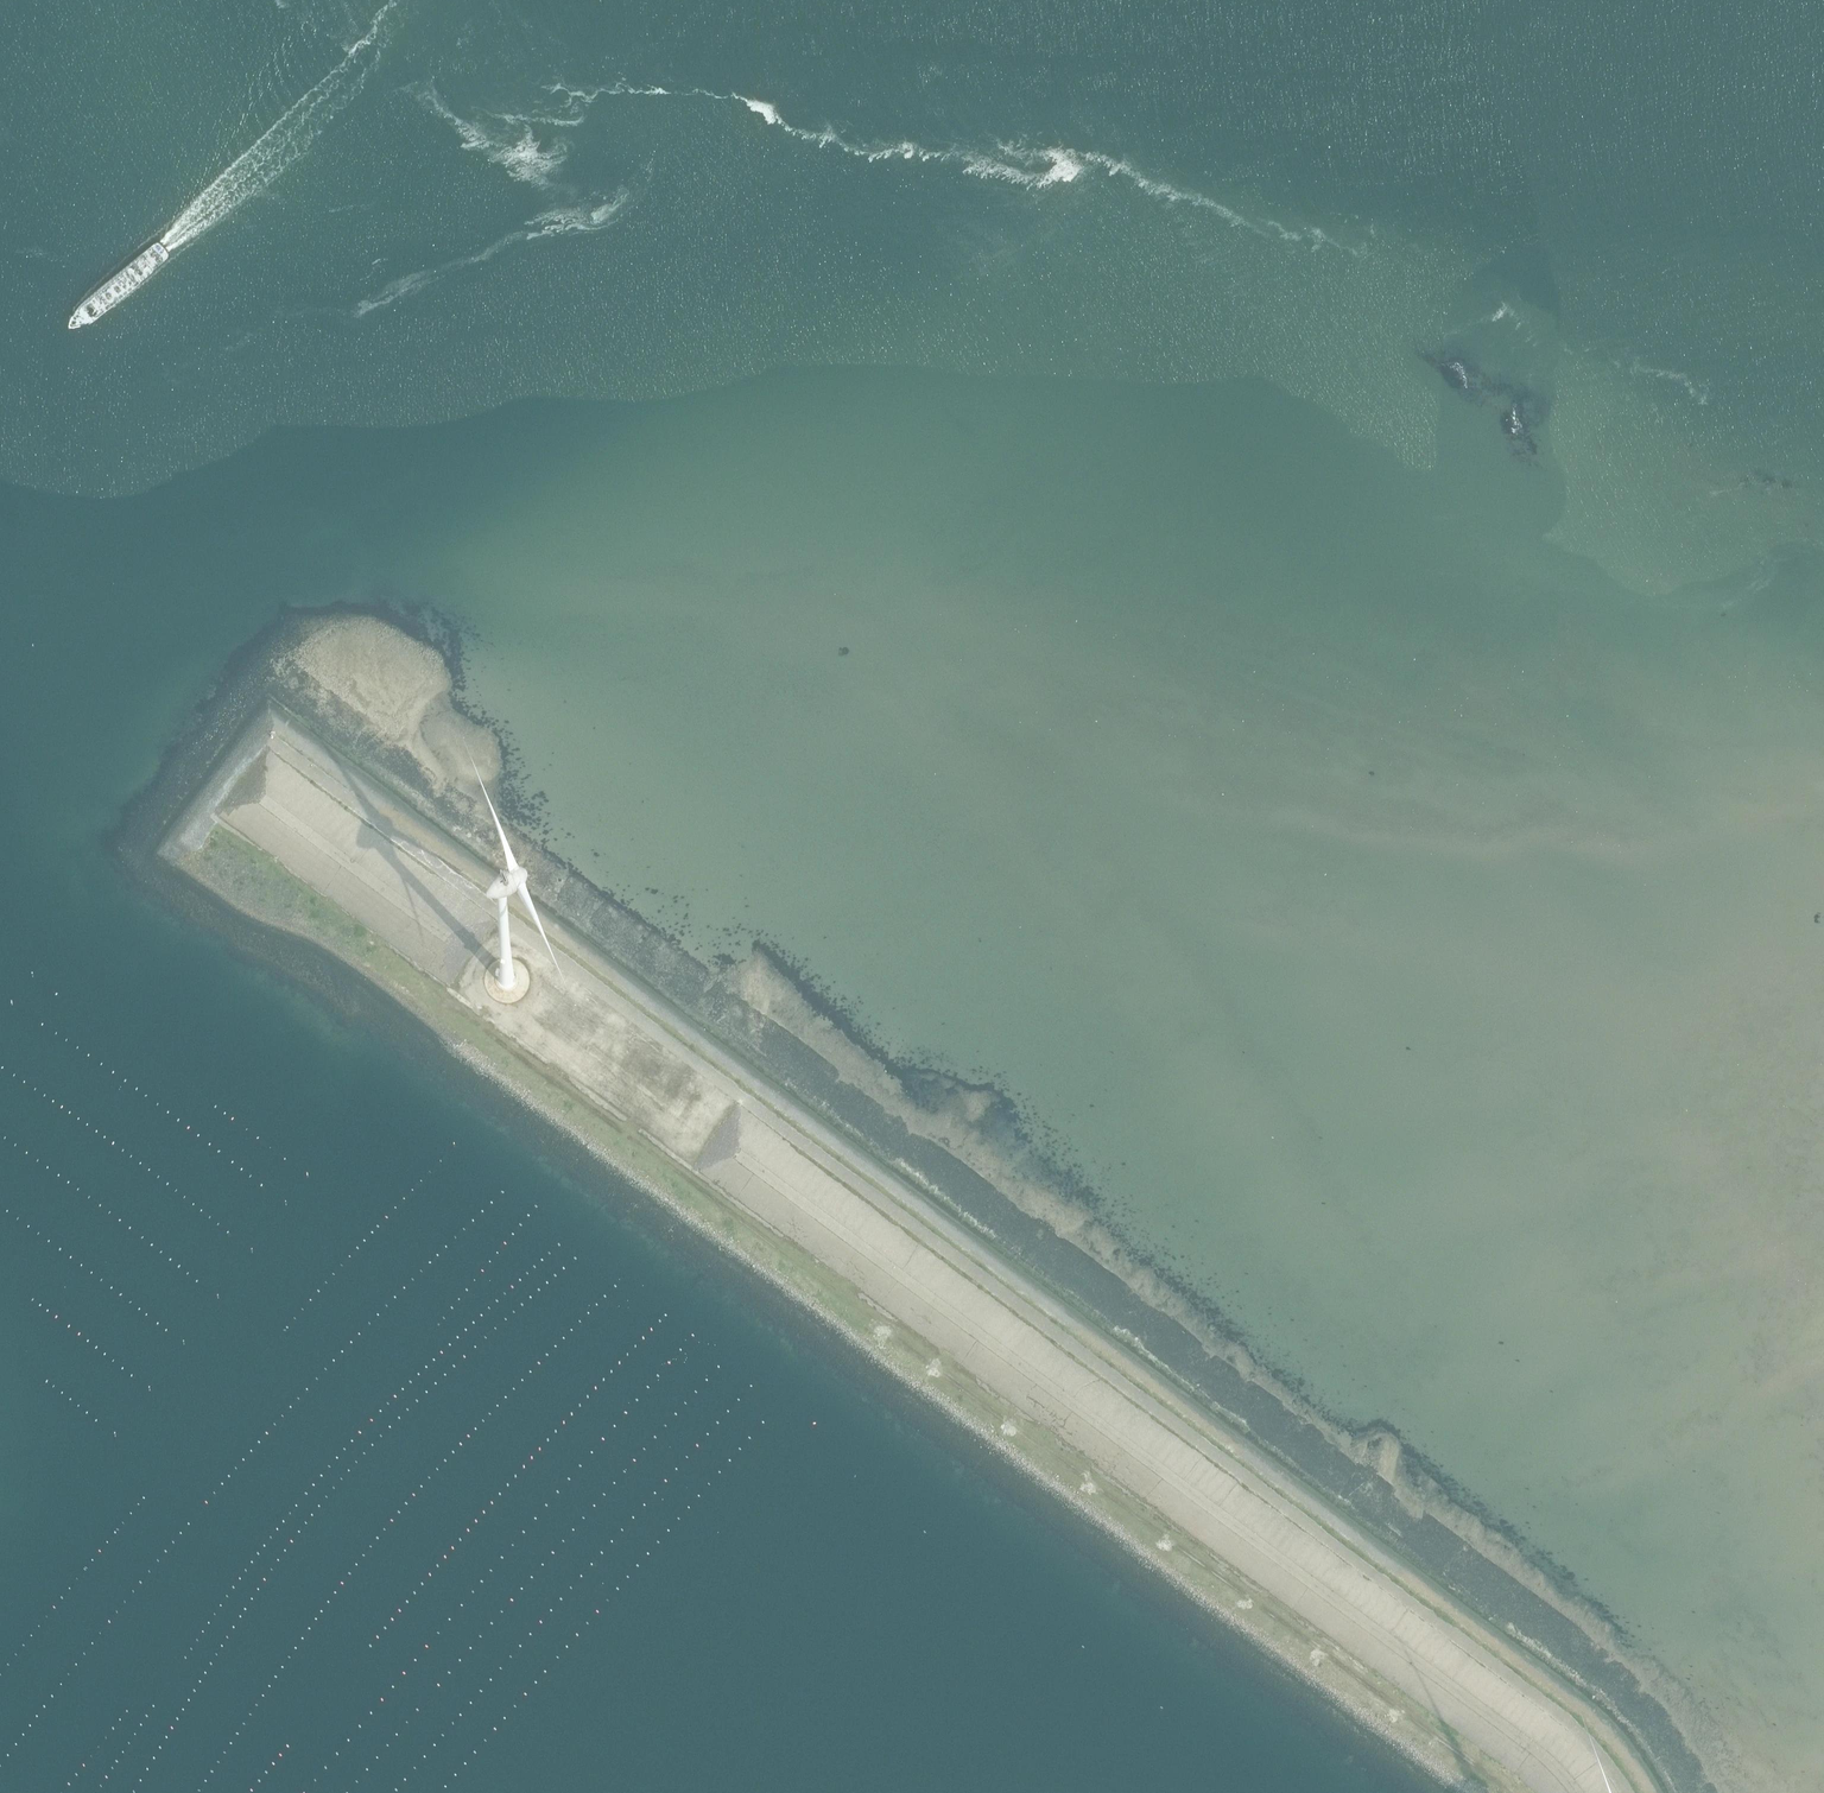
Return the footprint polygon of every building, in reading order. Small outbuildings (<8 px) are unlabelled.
[(499,979),(498,981),(498,982),(499,984),(500,986),(502,987),(503,988),(505,989),(507,989),(509,988),(511,987),(512,986),(514,984),(514,982),(514,980),(514,978),(513,976),(511,975),(510,974),(508,973),(506,973),(504,973),(502,974),(501,975),(499,977),(499,979)]
